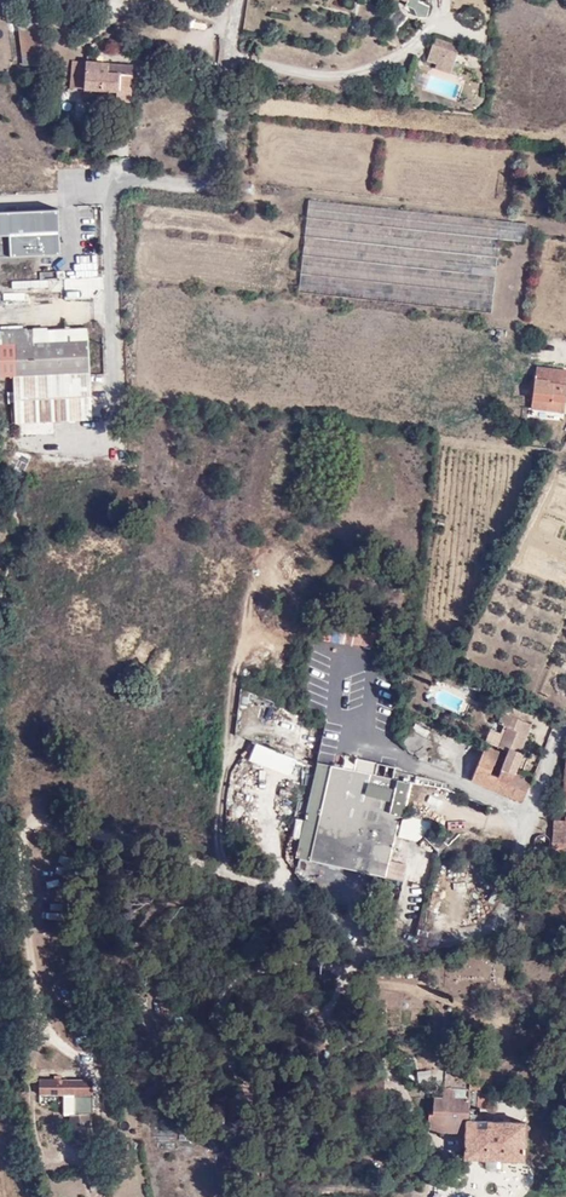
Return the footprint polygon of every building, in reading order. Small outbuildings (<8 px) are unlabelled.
[(13,23),(18,65),(18,66),(34,63),(27,21),(13,23)] [(456,44),(432,35),(424,58),(435,62),(433,66),(448,71),(456,44)] [(143,87),(143,78),(128,77),(129,66),(70,61),(68,86),(81,87),(81,99),(127,103),(127,99),(134,99),(136,86),(143,87)] [(0,167),(0,175),(11,173),(9,165),(0,167)] [(254,185),(241,184),(240,193),(253,195),(254,185)] [(279,190),(261,188),(260,197),(278,200),(279,190)] [(524,242),(526,221),(343,206),(342,220),(337,220),(336,230),(352,232),(352,240),(497,252),(498,239),(524,242)] [(0,216),(0,262),(61,259),(59,213),(0,216)] [(59,264),(59,277),(76,277),(76,264),(59,264)] [(0,290),(0,303),(28,303),(28,290),(0,290)] [(48,416),(46,341),(32,342),(31,331),(0,331),(0,373),(13,374),(16,416),(48,416)] [(46,341),(48,416),(89,416),(89,340),(46,341)] [(538,368),(530,409),(562,413),(565,388),(565,372),(538,368)] [(8,468),(24,475),(31,458),(15,451),(8,468)] [(529,721),(499,709),(498,709),(494,720),(501,722),(497,731),(487,726),(483,738),(505,747),(497,764),(499,765),(495,774),(487,770),(497,747),(483,742),(468,777),(519,799),(528,775),(513,769),(521,750),(518,748),(529,721)] [(426,736),(402,725),(394,733),(416,755),(424,748),(420,742),(426,736)] [(255,744),(249,762),(290,777),(296,759),(255,744)] [(318,760),(314,759),(301,817),(297,835),(293,853),(382,874),(404,780),(402,779),(389,776),(353,768),(318,760)] [(389,776),(402,779),(404,770),(391,767),(389,776)] [(301,817),(293,815),(290,834),(297,835),(301,817)] [(565,856),(565,815),(564,815),(564,820),(546,819),(545,832),(548,837),(549,842),(544,847),(538,848),(538,858),(549,860),(550,855),(565,856)] [(475,1061),(470,1060),(468,1090),(476,1090),(478,1061),(475,1061)] [(92,1095),(93,1080),(40,1078),(40,1092),(92,1095)] [(466,1106),(467,1092),(441,1091),(440,1098),(434,1097),(433,1114),(428,1113),(427,1129),(465,1131),(465,1119),(466,1106)] [(489,1093),(467,1092),(466,1106),(488,1108),(489,1093)] [(89,1114),(73,1114),(72,1146),(89,1146),(89,1114)] [(465,1119),(465,1131),(464,1155),(483,1156),(498,1156),(520,1158),(521,1123),(465,1119)] [(497,1165),(498,1156),(483,1156),(482,1163),(484,1167),(495,1168),(497,1165)]
